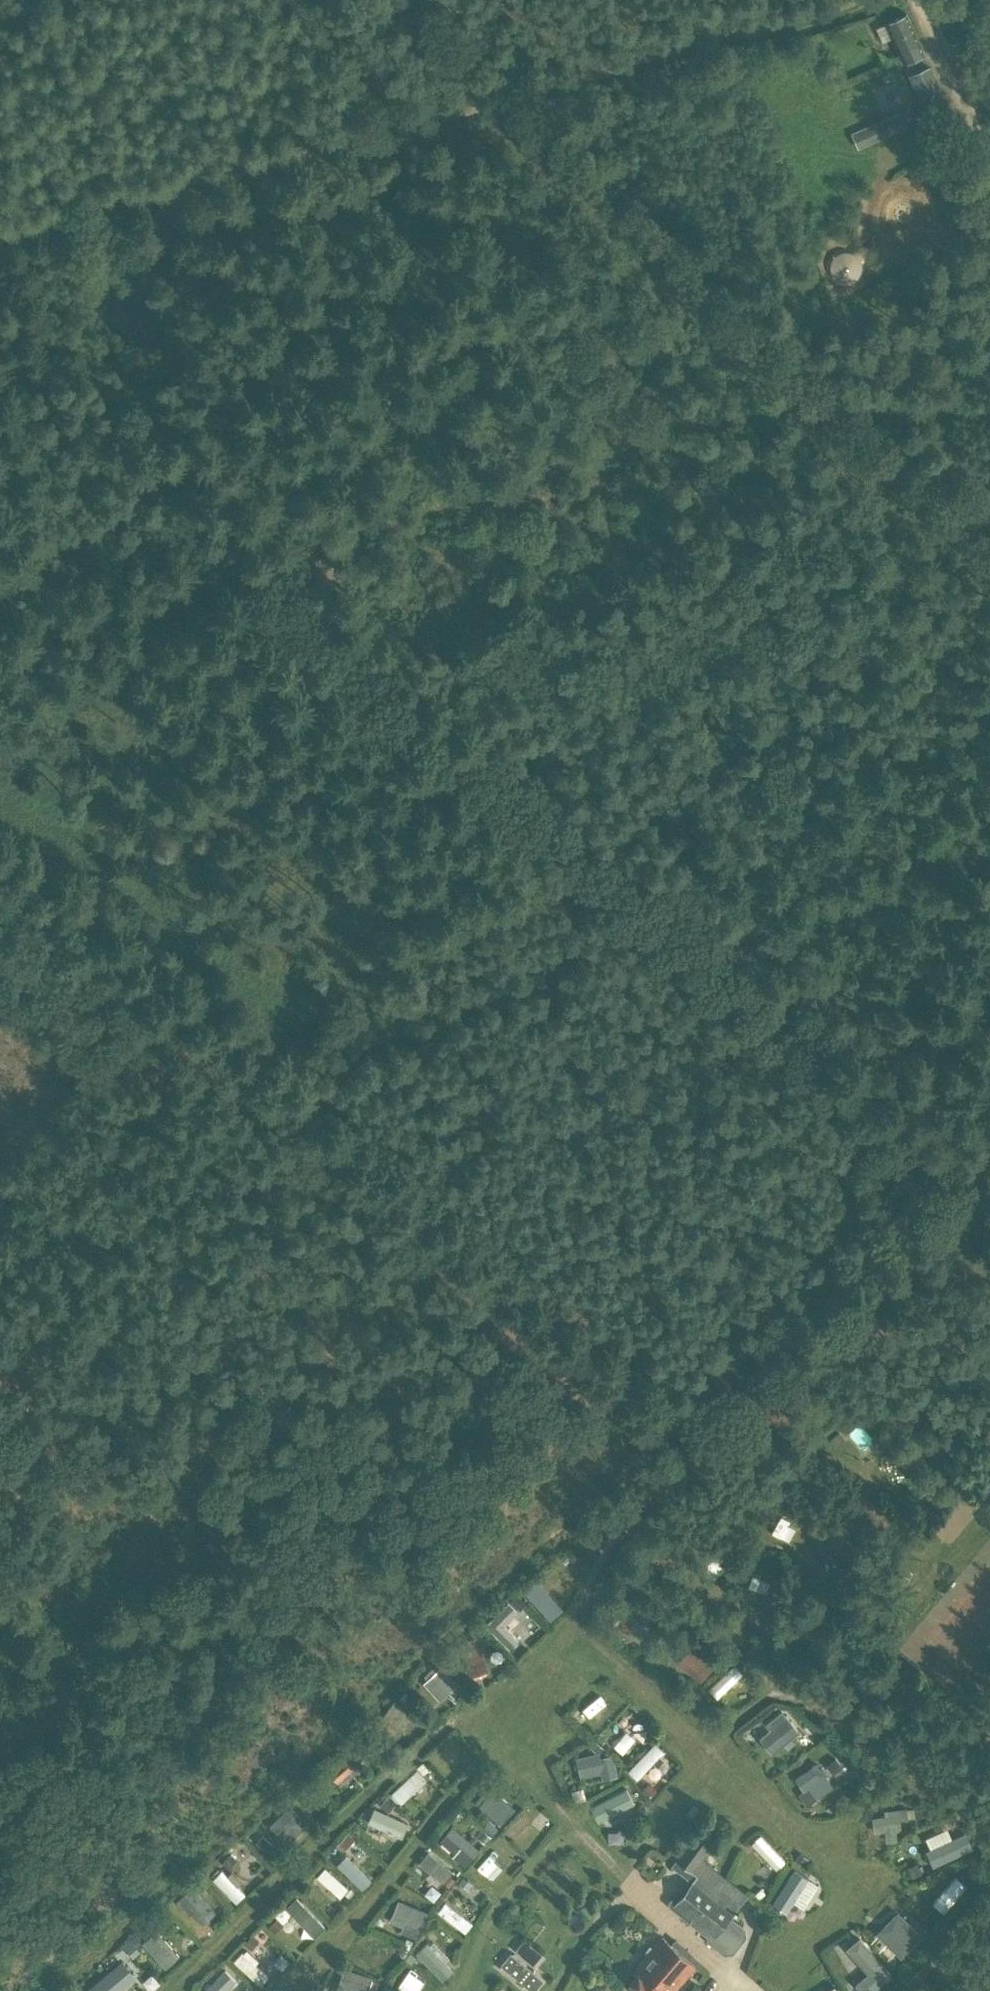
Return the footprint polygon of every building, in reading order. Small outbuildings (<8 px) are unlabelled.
[(918,42),(906,15),(876,28),(883,43),(894,38),(900,51),(901,50),(906,62),(923,54),(917,42),(918,42)] [(924,109),(944,101),(930,68),(910,77),(924,109)] [(889,135),(919,122),(912,106),(882,119),(889,135)] [(832,266),(831,267),(831,268),(832,269),(832,271),(832,272),(833,273),(833,274),(834,275),(835,277),(836,277),(837,278),(838,279),(839,280),(840,281),(841,281),(842,281),(844,282),(845,282),(846,282),(847,282),(849,282),(850,282),(851,281),(853,281),(854,280),(855,279),(856,279),(857,278),(858,277),(859,276),(859,275),(860,274),(860,272),(861,271),(861,270),(861,269),(861,267),(861,266),(861,265),(861,264),(861,262),(860,261),(859,260),(859,259),(858,258),(857,257),(856,256),(855,255),(854,254),(853,254),(852,253),(851,253),(849,253),(848,252),(847,252),(845,252),(844,253),(843,253),(842,253),(840,254),(839,254),(838,255),(837,256),(836,256),(835,257),(834,258),(834,260),(833,261),(832,262),(832,263),(832,264),(832,266)] [(529,1587),(526,1591),(551,1619),(563,1608),(537,1580),(529,1587)] [(518,1594),(511,1601),(519,1609),(525,1602),(518,1594)] [(508,1601),(485,1625),(509,1649),(519,1638),(505,1624),(518,1611),(508,1601)] [(477,1627),(471,1632),(477,1640),(484,1634),(477,1627)] [(477,1641),(461,1647),(471,1676),(488,1670),(477,1641)] [(714,1666),(693,1646),(678,1662),(700,1682),(714,1666)] [(447,1655),(440,1660),(446,1666),(452,1661),(447,1655)] [(441,1666),(423,1683),(439,1700),(457,1684),(441,1666)] [(757,1690),(733,1671),(725,1682),(750,1700),(757,1690)] [(406,1692),(400,1699),(406,1705),(413,1697),(406,1692)] [(416,1717),(396,1702),(384,1718),(405,1733),(416,1717)] [(726,1703),(720,1708),(727,1715),(732,1710),(726,1703)] [(766,1724),(770,1729),(760,1738),(772,1754),(799,1732),(781,1711),(766,1724)] [(361,1739),(354,1746),(360,1752),(367,1746),(361,1739)] [(656,1739),(627,1769),(639,1780),(667,1750),(656,1739)] [(596,1740),(591,1746),(601,1754),(606,1748),(596,1740)] [(338,1782),(341,1786),(363,1767),(348,1749),(335,1760),(338,1764),(329,1771),(338,1782)] [(598,1752),(576,1757),(581,1777),(600,1772),(602,1779),(617,1776),(612,1754),(600,1758),(598,1752)] [(835,1757),(826,1763),(832,1772),(842,1766),(835,1757)] [(423,1762),(417,1766),(423,1773),(429,1768),(423,1762)] [(808,1787),(799,1793),(807,1805),(833,1786),(816,1762),(799,1774),(808,1787)] [(417,1768),(393,1791),(405,1803),(429,1780),(417,1768)] [(649,1781),(642,1788),(650,1797),(657,1790),(649,1781)] [(628,1787),(589,1805),(597,1821),(635,1802),(628,1787)] [(514,1808),(493,1790),(479,1805),(501,1824),(514,1808)] [(386,1798),(380,1805),(387,1812),(393,1805),(386,1798)] [(286,1834),(291,1840),(303,1828),(298,1823),(302,1818),(289,1805),(270,1826),(282,1838),(286,1834)] [(644,1805),(634,1809),(637,1817),(647,1813),(644,1805)] [(920,1807),(914,1808),(915,1809),(916,1817),(926,1815),(926,1813),(920,1807)] [(899,1820),(908,1819),(907,1808),(888,1811),(888,1816),(873,1817),(874,1833),(884,1831),(885,1843),(897,1841),(895,1829),(900,1829),(899,1820)] [(375,1811),(369,1823),(403,1839),(409,1827),(375,1811)] [(490,1821),(485,1827),(493,1834),(498,1828),(490,1821)] [(479,1850),(452,1826),(439,1841),(455,1854),(453,1857),(465,1867),(479,1850)] [(486,1831),(480,1838),(486,1843),(491,1836),(486,1831)] [(264,1834),(257,1841),(266,1851),(274,1844),(264,1834)] [(744,1926),(729,1915),(746,1894),(700,1859),(711,1846),(695,1834),(671,1865),(688,1877),(669,1901),(670,1906),(709,1936),(709,1942),(723,1952),(732,1952),(745,1935),(744,1926)] [(345,1836),(339,1842),(346,1849),(352,1843),(345,1836)] [(431,1848),(421,1861),(444,1879),(454,1866),(431,1848)] [(801,1852),(795,1859),(802,1865),(808,1857),(801,1852)] [(231,1854),(222,1862),(227,1867),(236,1859),(231,1854)] [(346,1854),(338,1863),(367,1889),(375,1879),(346,1854)] [(486,1855),(473,1869),(498,1892),(511,1877),(486,1855)] [(328,1863),(317,1875),(340,1898),(352,1886),(328,1863)] [(917,1864),(907,1869),(911,1878),(921,1873),(917,1864)] [(212,1877),(236,1902),(247,1892),(222,1867),(212,1877)] [(449,1874),(443,1881),(450,1886),(455,1879),(449,1874)] [(955,1875),(932,1900),(943,1911),(967,1886),(955,1875)] [(201,1876),(193,1884),(199,1890),(207,1882),(201,1876)] [(192,1887),(176,1902),(186,1913),(190,1909),(203,1925),(215,1913),(192,1887)] [(351,1888),(345,1894),(351,1899),(356,1892),(351,1888)] [(762,1888),(757,1892),(762,1897),(766,1892),(762,1888)] [(300,1897),(287,1907),(314,1940),(327,1930),(300,1897)] [(428,1912),(398,1900),(390,1921),(403,1926),(402,1928),(418,1934),(428,1912)] [(588,1900),(581,1908),(589,1916),(597,1909),(588,1900)] [(757,1906),(753,1912),(759,1916),(763,1910),(757,1906)] [(923,1935),(898,1910),(876,1932),(901,1957),(923,1935)] [(930,1910),(924,1918),(932,1925),(938,1917),(930,1910)] [(277,1918),(269,1926),(274,1932),(282,1924),(277,1918)] [(926,1925),(921,1930),(926,1935),(931,1930),(926,1925)] [(145,1938),(165,1966),(178,1957),(158,1929),(145,1938)] [(135,1934),(130,1939),(137,1947),(142,1942),(135,1934)] [(253,1935),(245,1944),(250,1949),(258,1941),(253,1935)] [(696,1965),(663,1936),(637,1966),(642,1970),(628,1986),(633,1990),(674,1990),(696,1965)] [(846,1948),(867,1972),(855,1983),(861,1990),(873,1990),(893,1974),(860,1936),(846,1948)] [(407,1937),(403,1944),(410,1948),(414,1941),(407,1937)] [(515,1949),(533,1964),(543,1953),(524,1938),(515,1949)] [(430,1940),(417,1952),(444,1981),(457,1969),(430,1940)] [(133,1943),(126,1949),(134,1958),(141,1952),(133,1943)] [(247,1949),(234,1962),(258,1986),(271,1973),(247,1949)] [(411,1951),(406,1957),(412,1962),(418,1956),(411,1951)] [(533,1990),(534,1990),(544,1979),(511,1952),(501,1964),(533,1990)] [(137,1976),(123,1959),(84,1990),(120,1990),(137,1976)] [(226,1983),(216,1973),(200,1990),(219,1990),(226,1983)] [(341,1975),(336,1990),(368,1990),(369,1987),(370,1985),(366,1983),(368,1978),(355,1974),(353,1979),(341,1975)] [(368,1978),(366,1983),(370,1985),(369,1987),(376,1989),(379,1982),(368,1978)] [(602,1990),(607,1990),(610,1990),(612,1983),(606,1978),(599,1980),(598,1987),(602,1990)]
